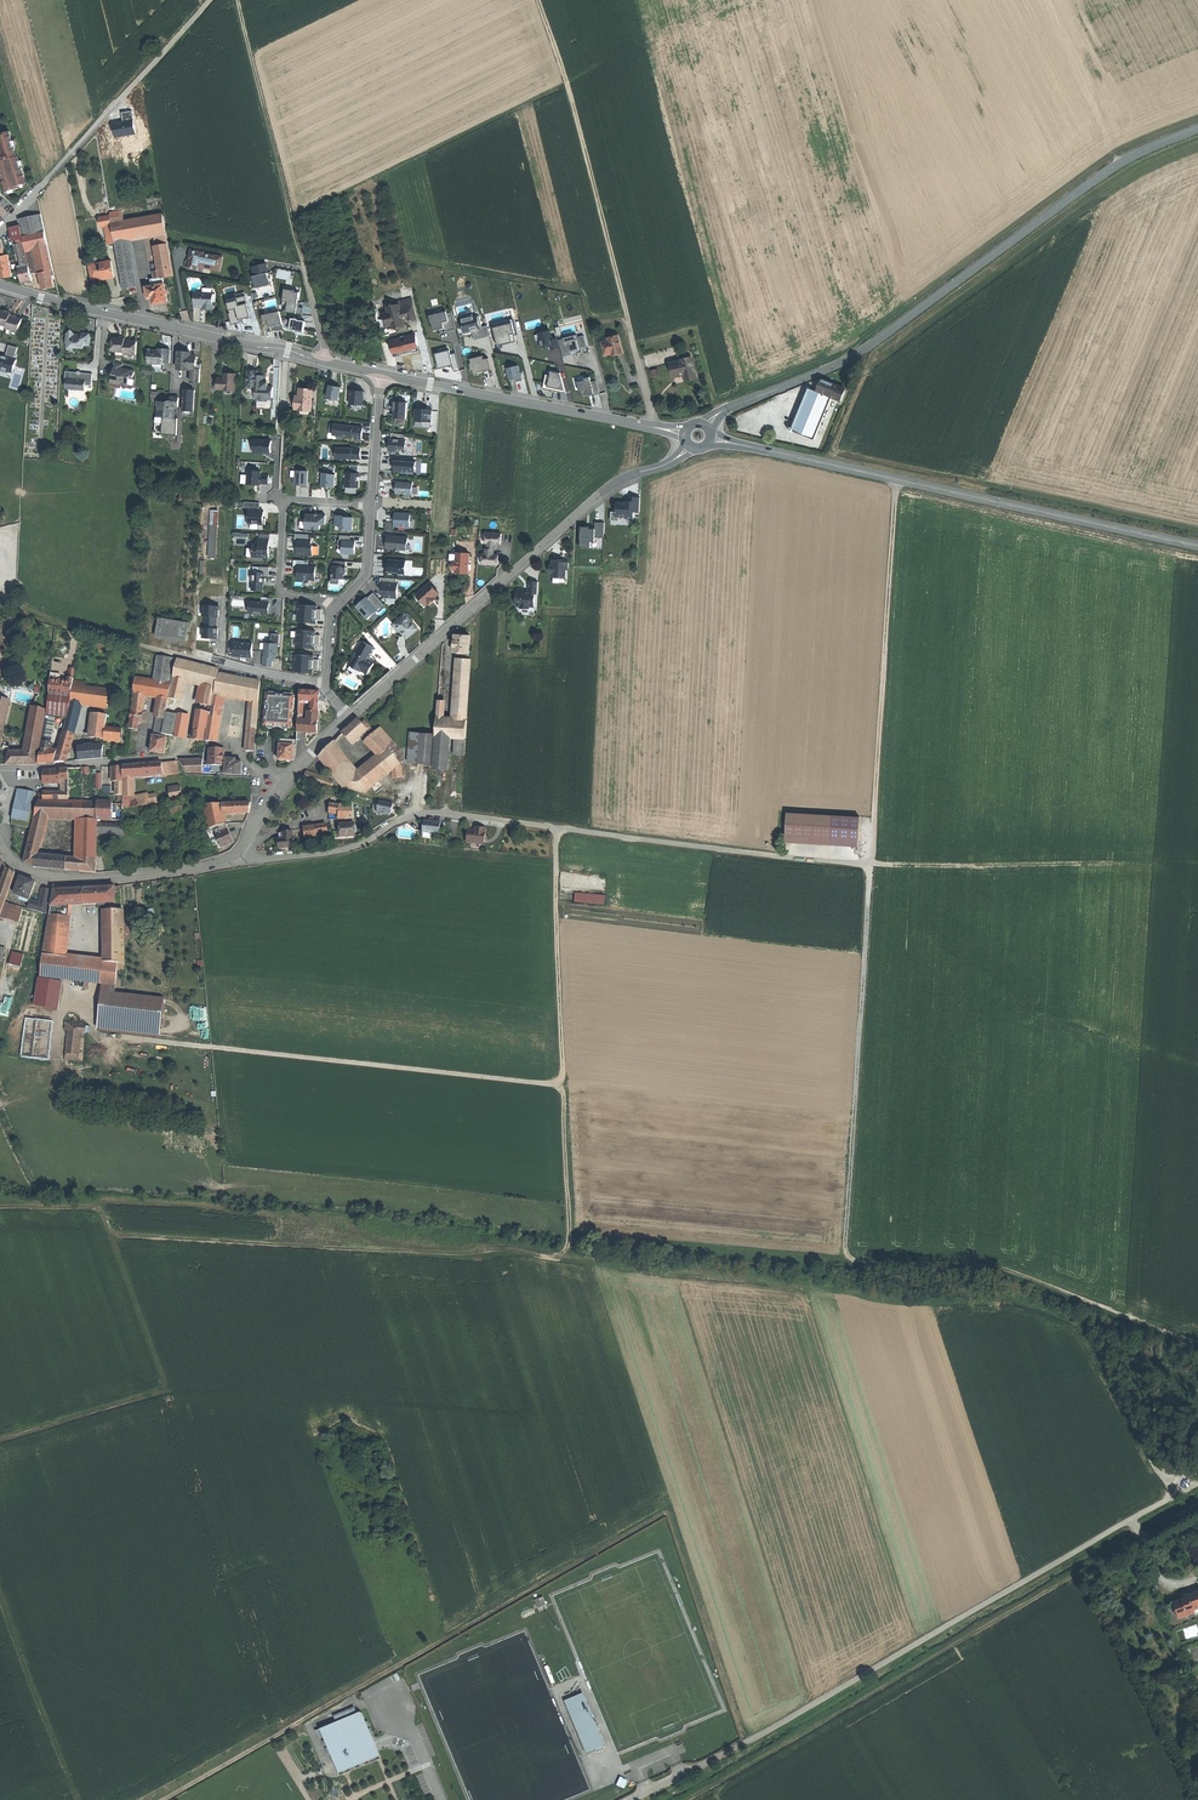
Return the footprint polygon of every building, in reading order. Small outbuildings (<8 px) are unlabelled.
[(0,134),(0,169),(6,192),(18,188),(17,186),(26,184),(18,156),(16,157),(9,131),(0,134)] [(112,223),(124,221),(122,210),(110,212),(110,215),(112,223)] [(124,221),(112,223),(115,241),(127,239),(153,234),(166,232),(163,214),(124,221)] [(22,236),(44,232),(40,215),(19,219),(20,227),(22,236)] [(115,244),(115,241),(112,223),(110,215),(98,218),(100,228),(106,227),(109,245),(115,244)] [(18,240),(23,239),(22,236),(20,227),(10,230),(12,241),(18,240)] [(44,232),(22,236),(23,239),(24,243),(25,250),(47,245),(44,232)] [(168,244),(166,232),(153,234),(155,246),(168,244)] [(136,287),(127,239),(115,241),(124,289),(136,287)] [(28,264),(23,243),(17,244),(17,245),(22,265),(28,264)] [(173,275),(168,244),(155,246),(161,278),(163,277),(173,275)] [(53,270),(47,245),(25,250),(29,267),(31,275),(40,273),(53,270)] [(204,253),(205,253),(192,250),(190,258),(191,258),(190,262),(189,269),(203,271),(204,267),(221,271),(223,257),(204,253)] [(5,256),(0,259),(0,273),(1,278),(7,277),(12,277),(9,261),(8,255),(5,256)] [(111,261),(89,266),(92,279),(102,277),(103,280),(108,279),(114,278),(111,261)] [(254,265),(258,287),(274,284),(270,262),(254,265)] [(21,281),(32,279),(31,275),(29,267),(19,269),(21,281)] [(51,273),(53,272),(53,270),(40,273),(43,289),(49,288),(54,287),(52,275),(51,273)] [(164,284),(163,277),(161,278),(151,279),(152,286),(146,287),(148,299),(151,298),(153,304),(160,303),(167,302),(166,294),(168,294),(167,289),(165,290),(164,283),(164,284)] [(297,314),(300,293),(295,292),(296,291),(285,289),(283,306),(285,306),(284,312),(297,314)] [(240,309),(242,320),(255,317),(249,290),(227,295),(230,311),(240,309)] [(213,304),(213,294),(195,293),(194,307),(202,308),(202,305),(204,305),(206,306),(206,309),(215,310),(215,304),(213,304)] [(400,312),(413,309),(411,302),(399,305),(399,307),(400,312)] [(416,320),(413,309),(400,312),(399,307),(394,308),(393,307),(386,309),(387,315),(382,316),(385,329),(391,328),(392,332),(395,331),(395,332),(405,330),(403,322),(407,321),(407,322),(412,321),(416,320)] [(11,316),(11,314),(5,312),(0,311),(0,325),(4,326),(7,327),(11,316)] [(286,328),(284,311),(263,314),(264,321),(273,320),(274,329),(286,328)] [(447,312),(430,316),(432,324),(434,324),(435,331),(445,329),(444,323),(450,322),(447,312)] [(17,318),(11,316),(7,327),(7,329),(18,333),(22,320),(17,318)] [(484,319),(479,320),(478,316),(462,318),(463,331),(485,329),(484,319)] [(291,318),(291,330),(308,330),(308,318),(291,318)] [(498,322),(501,344),(520,341),(517,319),(498,322)] [(454,321),(450,322),(444,323),(445,329),(446,331),(456,329),(454,321)] [(88,345),(88,334),(80,333),(80,335),(78,334),(76,337),(74,337),(73,337),(73,334),(70,331),(66,334),(65,344),(66,345),(66,350),(75,351),(81,348),(82,345),(88,345)] [(396,354),(426,347),(423,332),(392,339),(396,354)] [(574,353),(578,352),(577,350),(579,350),(582,349),(585,348),(583,338),(577,339),(576,336),(568,338),(568,336),(562,338),(563,340),(558,341),(563,358),(571,356),(571,352),(573,351),(574,353)] [(122,343),(123,338),(117,337),(111,337),(110,350),(118,351),(118,356),(134,357),(135,343),(127,343),(122,343)] [(583,337),(577,339),(583,338),(585,348),(586,348),(583,337)] [(619,357),(625,356),(621,338),(611,341),(613,347),(606,349),(608,358),(615,356),(619,355),(619,357)] [(16,356),(19,347),(11,344),(8,354),(16,356)] [(169,364),(169,349),(160,349),(160,351),(156,351),(149,350),(150,349),(146,349),(145,355),(148,358),(148,365),(163,365),(163,364),(169,364)] [(455,371),(461,369),(456,349),(436,354),(440,368),(453,365),(455,371)] [(21,359),(1,352),(0,354),(0,367),(16,373),(21,359)] [(194,370),(195,365),(195,357),(189,357),(189,353),(184,353),(177,352),(176,369),(190,370),(194,370)] [(473,373),(495,368),(492,355),(471,359),(473,373)] [(686,380),(697,377),(692,356),(670,362),(674,376),(680,375),(684,374),(686,380)] [(110,383),(119,385),(119,384),(125,386),(127,379),(131,380),(133,372),(121,369),(121,364),(112,362),(110,370),(112,371),(112,373),(110,383)] [(518,367),(506,370),(509,381),(513,380),(520,379),(518,367)] [(660,368),(651,370),(653,376),(661,374),(660,368)] [(199,370),(194,370),(190,370),(189,383),(198,383),(199,370)] [(92,375),(80,373),(80,375),(77,375),(77,373),(65,372),(64,380),(66,380),(65,389),(68,389),(67,390),(76,391),(76,390),(84,391),(84,386),(91,386),(92,375)] [(271,401),(271,389),(267,388),(267,387),(266,386),(264,384),(263,384),(263,377),(256,377),(257,372),(253,372),(247,372),(245,389),(255,390),(254,400),(256,400),(256,402),(266,403),(266,401),(271,401)] [(225,379),(223,379),(217,379),(216,390),(223,391),(233,391),(234,391),(235,375),(230,375),(225,374),(225,379)] [(550,376),(545,375),(542,390),(554,392),(565,394),(561,379),(550,376)] [(841,394),(846,387),(821,377),(817,384),(814,390),(831,397),(840,401),(841,394)] [(599,395),(595,382),(590,383),(589,378),(583,380),(584,382),(577,384),(579,393),(581,393),(582,397),(592,395),(593,396),(596,396),(599,395)] [(333,387),(328,386),(325,404),(334,405),(335,402),(337,402),(339,388),(333,387)] [(814,438),(831,397),(814,390),(807,387),(791,429),(814,438)] [(294,410),(310,410),(311,400),(311,390),(304,390),(298,389),(298,397),(295,397),(294,410)] [(181,412),(192,412),(193,391),(182,390),(181,412)] [(362,392),(350,391),(349,404),(362,405),(362,398),(362,392)] [(177,398),(169,397),(169,399),(168,401),(165,401),(159,401),(159,402),(155,402),(154,406),(156,408),(164,409),(164,418),(164,419),(173,419),(173,407),(177,407),(177,398)] [(405,419),(406,403),(393,402),(392,406),(392,411),(393,411),(393,418),(405,419)] [(156,417),(164,418),(164,409),(156,408),(156,417)] [(424,410),(415,409),(414,421),(422,421),(421,424),(430,424),(431,410),(424,410)] [(361,434),(362,428),(351,427),(351,428),(349,427),(348,426),(333,424),(332,435),(347,437),(348,437),(350,437),(360,439),(361,434)] [(405,435),(390,434),(389,439),(388,444),(388,451),(404,452),(405,441),(404,440),(405,435)] [(270,441),(253,440),(252,453),(269,454),(270,441)] [(351,449),(335,448),(335,459),(351,459),(351,458),(359,458),(359,453),(359,449),(351,449)] [(415,462),(393,461),(394,461),(394,466),(393,472),(400,473),(400,471),(414,472),(414,462),(415,462)] [(357,479),(358,474),(357,473),(357,466),(349,465),(349,473),(346,473),(345,480),(344,480),(344,487),(357,488),(357,479)] [(260,472),(247,471),(246,485),(259,485),(259,484),(267,484),(267,480),(267,476),(260,475),(260,472)] [(307,472),(295,471),(295,478),(293,478),(293,485),(300,485),(306,486),(307,472)] [(328,474),(321,473),(321,483),(320,487),(327,487),(330,489),(331,488),(333,488),(334,475),(328,474)] [(397,483),(395,482),(395,488),(395,493),(411,494),(412,484),(398,483),(397,483)] [(620,503),(616,503),(616,512),(611,512),(610,520),(619,521),(619,516),(625,516),(625,518),(633,519),(633,512),(639,513),(640,498),(629,497),(629,503),(620,503)] [(259,503),(243,502),(243,508),(248,508),(247,524),(264,525),(264,519),(262,519),(262,516),(263,512),(260,511),(260,510),(258,509),(259,503)] [(210,509),(210,557),(220,557),(220,509),(210,509)] [(410,513),(395,512),(394,522),(394,526),(410,527),(410,513)] [(304,515),(304,520),(299,519),(298,524),(298,528),(319,530),(319,525),(324,525),(325,515),(311,515),(304,515)] [(339,529),(352,530),(353,517),(335,516),(335,524),(339,525),(339,529)] [(385,522),(385,530),(394,531),(394,526),(394,522),(385,522)] [(594,529),(581,529),(580,547),(590,548),(590,542),(594,542),(594,538),(603,538),(604,523),(595,522),(594,529)] [(486,549),(493,550),(495,550),(495,545),(497,545),(497,542),(500,543),(501,534),(485,533),(484,544),(486,544),(486,549)] [(308,535),(294,534),(294,544),(296,544),(296,549),(296,555),(311,556),(312,546),(310,546),(310,540),(307,540),(308,535)] [(408,549),(409,538),(388,537),(387,548),(408,549)] [(258,546),(252,545),(252,557),(268,558),(268,553),(268,548),(268,540),(259,539),(258,546)] [(342,553),(355,554),(355,543),(343,542),(342,553)] [(493,555),(493,550),(486,549),(484,549),(484,554),(482,554),(481,565),(495,566),(497,564),(497,557),(495,557),(495,555),(493,555)] [(468,567),(468,554),(456,553),(455,561),(453,561),(452,563),(451,567),(453,570),(454,570),(454,573),(467,573),(468,567)] [(405,559),(388,559),(387,572),(405,573),(405,559)] [(307,561),(293,560),(292,570),(297,570),(297,579),(307,580),(314,580),(315,566),(307,566),(307,561)] [(567,570),(568,563),(560,563),(560,561),(556,561),(551,560),(551,566),(549,566),(549,574),(553,574),(552,583),(565,584),(565,570),(567,570)] [(332,583),(339,583),(339,574),(345,574),(345,566),(332,565),(332,583)] [(252,575),(250,575),(250,581),(252,581),(251,590),(262,591),(263,582),(265,583),(265,581),(265,578),(264,578),(264,577),(267,577),(268,567),(259,567),(259,573),(252,572),(252,575)] [(382,589),(382,597),(395,598),(397,584),(395,584),(396,579),(379,578),(379,583),(377,583),(377,585),(382,586),(381,589),(382,589)] [(537,595),(537,583),(528,582),(528,593),(526,593),(525,593),(522,590),(516,590),(515,607),(520,607),(520,609),(529,609),(529,607),(534,608),(534,595),(537,595)] [(421,590),(417,594),(426,604),(427,605),(431,601),(430,600),(434,597),(438,593),(429,583),(425,586),(420,590),(421,590)] [(383,605),(373,593),(366,598),(365,597),(361,601),(355,607),(366,619),(383,605)] [(260,602),(247,602),(247,607),(249,607),(248,613),(254,614),(260,615),(260,614),(272,615),(272,611),(270,610),(271,598),(273,598),(261,597),(260,602)] [(217,617),(218,617),(219,606),(203,605),(202,616),(205,616),(217,617)] [(316,606),(297,605),(296,622),(315,623),(315,619),(320,620),(321,610),(316,609),(316,606)] [(412,634),(417,629),(404,615),(394,623),(402,632),(402,635),(406,639),(412,634)] [(190,641),(193,621),(162,616),(159,637),(190,641)] [(217,617),(205,616),(204,627),(216,627),(217,617)] [(203,627),(202,637),(217,638),(218,627),(216,627),(204,627),(203,627)] [(314,631),(296,630),(295,648),(314,648),(314,645),(319,645),(319,635),(314,635),(314,631)] [(460,652),(468,653),(469,636),(462,635),(454,635),(453,652),(460,652)] [(368,659),(374,649),(363,642),(359,643),(350,658),(353,659),(349,665),(360,672),(360,671),(367,675),(370,668),(374,663),(368,659)] [(252,644),(233,643),(233,655),(242,656),(245,656),(245,658),(251,658),(252,644)] [(276,644),(264,643),(263,657),(262,666),(268,666),(271,667),(272,658),(275,658),(276,644)] [(294,655),(293,672),(312,673),(312,670),(317,671),(318,660),(313,659),(313,656),(294,655)] [(458,672),(469,673),(470,659),(467,659),(460,658),(459,658),(458,672)] [(177,660),(173,677),(185,680),(208,686),(216,688),(218,674),(219,670),(177,660)] [(254,752),(256,729),(257,729),(261,681),(218,674),(216,688),(215,692),(251,699),(250,707),(249,718),(246,751),(254,752)] [(185,680),(173,677),(172,683),(169,698),(181,701),(185,680)] [(455,720),(466,720),(469,678),(458,677),(455,720)] [(151,695),(153,681),(136,678),(133,692),(151,695)] [(72,688),(73,682),(69,682),(50,680),(50,685),(60,687),(72,688)] [(67,719),(76,721),(81,703),(108,706),(110,691),(86,687),(86,683),(73,681),(73,682),(72,688),(71,696),(70,704),(67,719)] [(172,683),(153,681),(151,695),(151,696),(160,697),(169,698),(172,683)] [(59,695),(60,687),(50,685),(49,694),(59,695)] [(60,687),(59,695),(71,696),(72,688),(60,687)] [(300,691),(299,703),(302,703),(311,704),(311,701),(318,702),(319,692),(300,691)] [(131,710),(144,711),(146,695),(133,693),(131,710)] [(56,715),(56,718),(67,719),(70,704),(71,696),(59,695),(49,694),(48,713),(56,715)] [(284,725),(293,726),(295,698),(285,697),(285,695),(276,694),(276,696),(266,695),(264,724),(271,724),(275,725),(275,727),(283,727),(284,725)] [(213,705),(214,698),(202,696),(201,704),(213,706),(213,705)] [(213,705),(222,707),(223,697),(215,696),(214,698),(213,705)] [(166,713),(169,698),(160,697),(156,717),(158,717),(165,719),(166,713)] [(8,711),(10,702),(0,699),(0,708),(8,711)] [(311,701),(311,704),(310,717),(314,717),(317,718),(318,702),(311,701)] [(222,707),(213,705),(213,706),(212,712),(211,716),(210,716),(206,741),(215,741),(218,718),(220,718),(222,707)] [(25,752),(22,764),(37,765),(47,711),(33,708),(25,752)] [(145,711),(144,711),(131,710),(129,729),(137,730),(138,722),(144,723),(145,711)] [(207,729),(209,716),(210,716),(211,716),(212,712),(198,710),(195,728),(194,739),(203,740),(204,733),(206,733),(207,729)] [(56,715),(48,713),(48,715),(43,743),(51,744),(56,718),(56,715)] [(162,735),(175,736),(179,715),(166,713),(165,719),(163,730),(163,733),(162,735)] [(102,739),(105,739),(106,727),(107,715),(96,714),(93,738),(102,739)] [(179,715),(175,736),(182,737),(186,716),(179,715)] [(163,730),(165,719),(158,717),(156,729),(163,730)] [(67,719),(63,735),(71,737),(76,721),(67,719)] [(454,738),(465,738),(467,721),(466,720),(455,720),(444,719),(437,719),(435,736),(447,737),(454,738)] [(363,734),(366,731),(360,724),(357,720),(349,727),(342,734),(351,744),(363,734)] [(306,722),(300,721),(298,721),(297,732),(300,732),(305,733),(306,722)] [(360,724),(366,731),(370,728),(364,721),(360,724)] [(316,733),(317,722),(314,722),(306,722),(305,733),(310,733),(316,733)] [(122,729),(106,727),(105,739),(121,740),(122,729)] [(382,744),(388,750),(394,745),(380,729),(374,734),(379,740),(382,744)] [(368,740),(374,734),(373,733),(372,734),(371,733),(369,734),(366,731),(363,734),(368,740)] [(435,734),(410,732),(407,762),(433,764),(435,734)] [(381,757),(388,750),(382,744),(377,749),(374,745),(379,740),(374,734),(368,740),(366,742),(379,757),(380,756),(381,757)] [(71,737),(63,735),(55,763),(64,762),(67,752),(71,737)] [(167,738),(162,737),(157,737),(153,736),(151,752),(159,753),(165,754),(167,738)] [(445,769),(447,737),(435,736),(433,768),(445,769)] [(464,756),(465,738),(454,738),(453,755),(464,756)] [(377,749),(382,744),(379,740),(374,745),(377,749)] [(50,752),(51,744),(43,743),(40,759),(39,764),(48,763),(55,762),(58,752),(50,752)] [(294,746),(292,745),(281,745),(280,745),(279,760),(283,760),(287,760),(287,761),(288,763),(290,763),(292,761),(293,761),(294,746)] [(92,759),(102,758),(104,746),(80,748),(80,760),(92,759)] [(364,793),(366,791),(355,777),(330,747),(321,756),(346,788),(364,793)] [(224,766),(224,761),(225,749),(216,749),(210,748),(209,765),(224,766)] [(392,771),(400,764),(388,750),(381,757),(392,771)] [(12,764),(22,764),(25,752),(8,752),(6,764),(12,764)] [(359,773),(371,787),(392,771),(381,757),(380,756),(379,757),(359,773)] [(226,774),(242,775),(242,769),(242,762),(236,762),(236,759),(226,759),(226,761),(226,774)] [(203,760),(181,761),(188,773),(203,773),(203,760)] [(177,761),(162,763),(163,774),(163,775),(179,773),(177,761)] [(163,774),(162,763),(147,764),(134,765),(135,776),(163,774)] [(400,764),(392,771),(391,779),(400,778),(400,764)] [(133,777),(131,765),(123,767),(123,778),(133,777)] [(118,782),(123,782),(122,767),(118,767),(113,767),(114,782),(118,782)] [(62,780),(68,779),(68,769),(55,770),(45,771),(44,784),(50,784),(62,783),(62,780)] [(331,789),(332,784),(327,779),(305,772),(303,779),(314,783),(331,789)] [(355,777),(366,791),(371,787),(359,773),(355,777)] [(134,797),(133,777),(123,778),(123,782),(123,795),(123,800),(134,797)] [(105,786),(105,794),(116,794),(116,791),(113,791),(113,786),(105,786)] [(170,795),(171,800),(183,798),(181,786),(169,788),(170,795)] [(14,809),(11,824),(32,828),(35,807),(31,806),(34,792),(17,789),(14,809)] [(134,797),(123,800),(124,804),(124,810),(150,805),(149,795),(149,794),(134,797)] [(149,795),(150,805),(157,803),(156,794),(149,795)] [(35,818),(49,818),(84,819),(98,820),(98,802),(39,800),(35,818)] [(394,804),(380,801),(378,812),(379,815),(381,815),(383,813),(386,814),(389,815),(392,813),(394,804)] [(124,810),(124,804),(117,804),(109,804),(98,803),(98,820),(124,821),(124,810)] [(172,811),(183,809),(182,803),(171,805),(172,811)] [(250,803),(230,804),(231,814),(232,814),(248,813),(249,813),(249,809),(250,803)] [(343,813),(344,805),(330,803),(329,812),(333,812),(339,813),(343,813)] [(225,824),(225,821),(224,813),(222,804),(203,805),(210,829),(225,824)] [(231,814),(230,804),(222,804),(224,813),(231,814)] [(353,806),(344,805),(343,813),(339,813),(338,818),(354,818),(353,806)] [(146,811),(131,813),(132,820),(147,819),(146,811)] [(834,817),(788,814),(787,837),(832,841),(834,817)] [(44,841),(49,818),(35,818),(32,828),(27,854),(37,855),(39,855),(44,841)] [(96,873),(97,829),(97,823),(98,820),(84,819),(81,859),(81,871),(96,873)] [(341,836),(356,835),(355,822),(340,823),(340,828),(341,836)] [(438,838),(440,823),(433,822),(433,823),(429,822),(423,822),(422,833),(432,834),(431,838),(438,838)] [(326,832),(327,832),(326,824),(315,825),(316,833),(326,832)] [(316,833),(315,825),(310,826),(304,827),(305,838),(317,836),(316,833)] [(484,845),(486,829),(480,829),(476,828),(475,832),(468,831),(467,843),(484,845)] [(234,842),(229,830),(222,832),(216,835),(221,848),(228,845),(234,842)] [(278,839),(279,849),(295,847),(294,837),(293,837),(293,831),(287,832),(283,833),(284,839),(278,839)] [(34,867),(37,855),(27,854),(25,862),(34,867)] [(39,855),(37,855),(34,867),(53,869),(67,870),(68,857),(39,855)] [(81,859),(68,857),(67,870),(81,871),(81,859)] [(16,873),(7,868),(0,890),(0,918),(16,873)] [(29,880),(22,877),(16,894),(30,899),(36,883),(29,880)] [(116,892),(116,887),(116,886),(99,887),(84,888),(84,904),(116,903),(116,892)] [(49,914),(53,890),(44,888),(41,903),(33,901),(31,909),(49,914)] [(84,904),(84,888),(55,890),(52,906),(70,905),(84,904)] [(604,905),(604,896),(574,893),(574,902),(604,905)] [(70,905),(52,906),(44,954),(66,957),(70,905)] [(104,961),(119,963),(125,964),(125,927),(108,928),(108,920),(124,919),(124,911),(118,911),(116,911),(104,911),(104,961)] [(125,927),(124,919),(108,920),(108,928),(125,927)] [(13,951),(10,963),(23,966),(26,954),(13,951)] [(66,957),(44,954),(41,977),(103,984),(116,985),(119,963),(104,961),(66,957)] [(116,993),(116,985),(103,984),(98,1028),(161,1035),(165,998),(116,993)] [(69,1030),(86,1032),(87,1025),(67,1023),(67,1030),(69,1030)] [(53,1029),(28,1025),(23,1056),(48,1059),(53,1029)] [(83,1061),(86,1032),(69,1030),(66,1059),(83,1061)] [(1189,1596),(1195,1611),(1197,1610),(1197,1593),(1189,1596)] [(1184,1601),(1173,1604),(1178,1620),(1196,1614),(1195,1611),(1189,1596),(1189,1594),(1182,1596),(1184,1601)] [(539,1607),(548,1604),(544,1595),(536,1599),(539,1607)] [(588,1690),(569,1698),(586,1738),(587,1738),(593,1752),(611,1745),(588,1690)] [(363,1702),(342,1710),(343,1711),(363,1703),(363,1702)] [(363,1703),(343,1711),(345,1717),(328,1723),(339,1751),(341,1752),(346,1756),(345,1757),(349,1767),(379,1755),(379,1743),(378,1744),(375,1737),(382,1735),(371,1708),(370,1708),(370,1707),(369,1707),(368,1707),(367,1707),(366,1708),(363,1703)] [(389,1752),(382,1735),(375,1737),(378,1744),(379,1743),(379,1755),(349,1767),(351,1770),(380,1757),(389,1752)] [(627,1781),(622,1778),(618,1786),(623,1789),(626,1782),(627,1781)]
